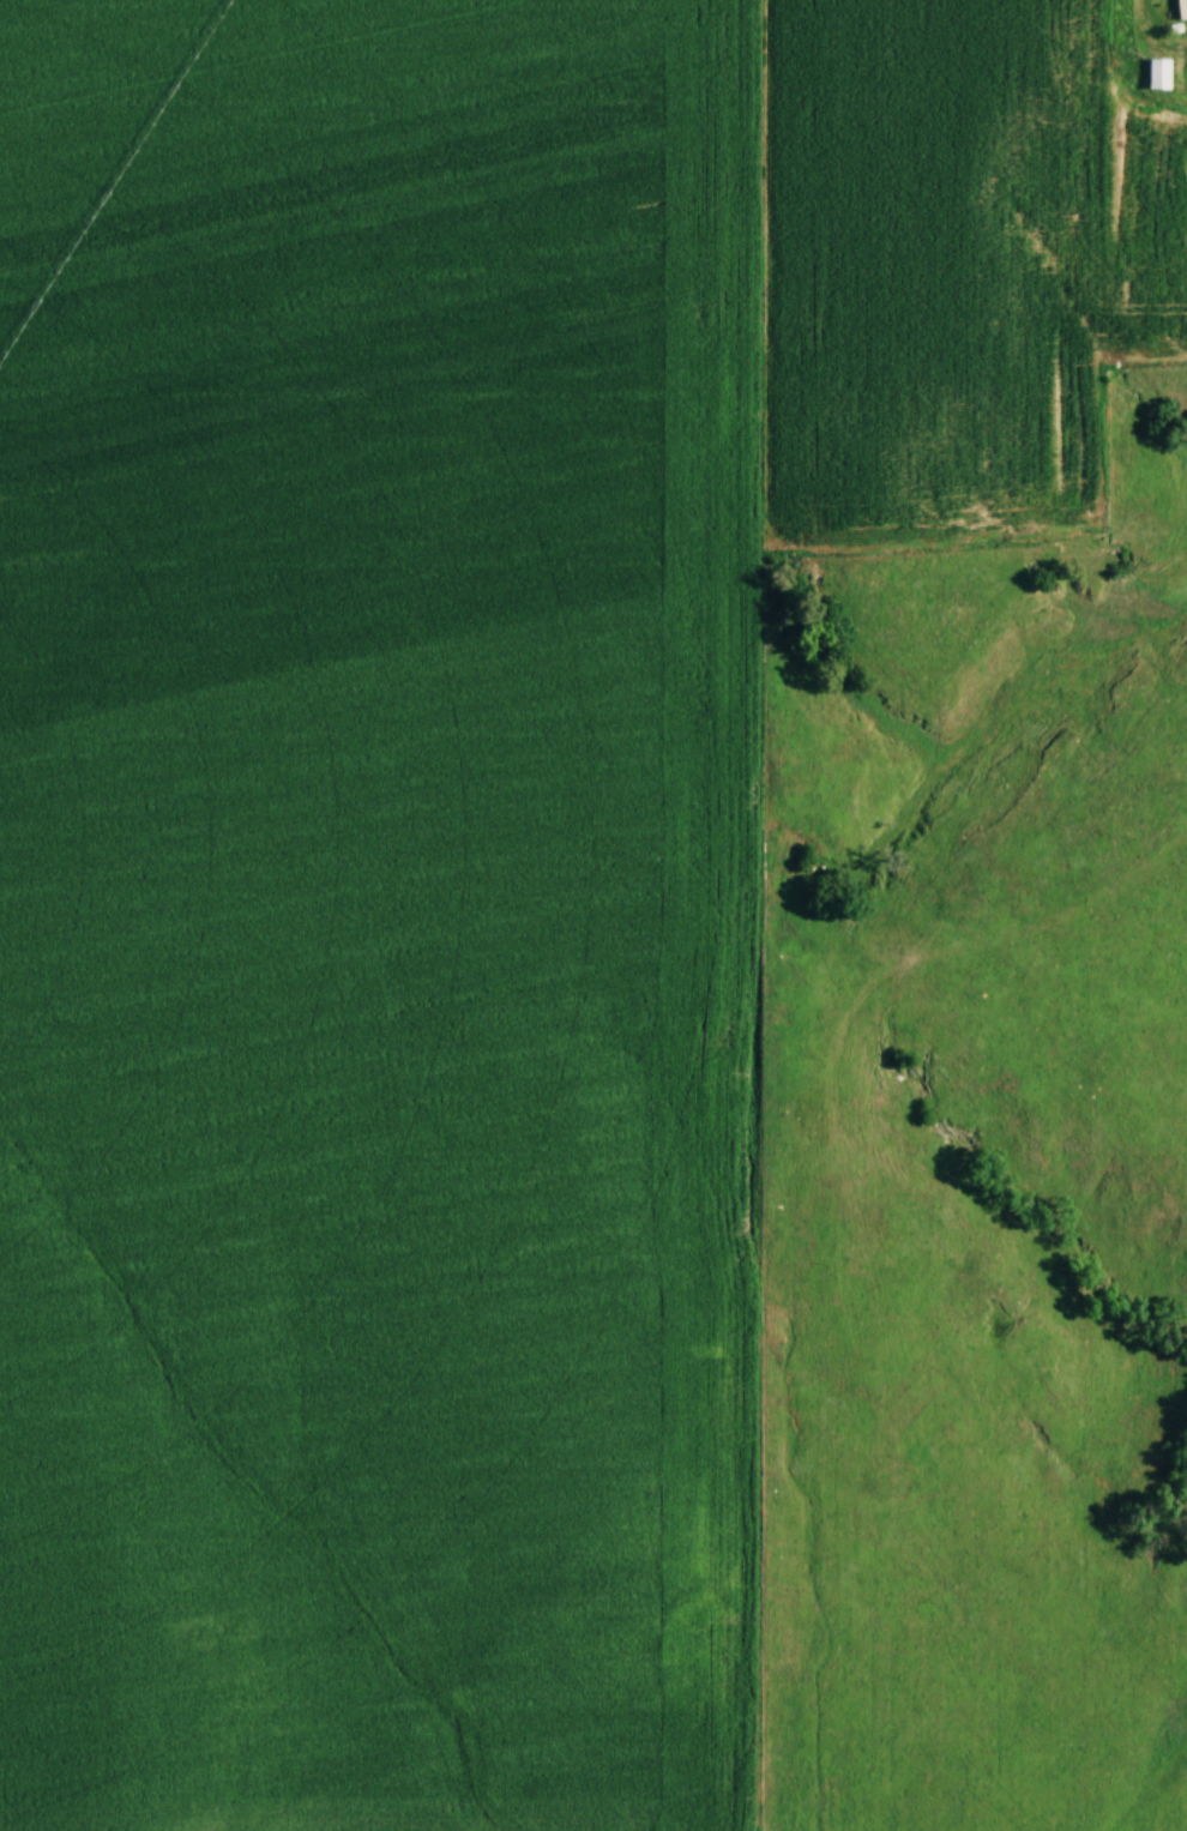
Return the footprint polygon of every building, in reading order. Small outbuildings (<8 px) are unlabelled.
[(1178,21),(1186,20),(1186,0),(1177,0),(1178,21)] [(1172,90),(1172,60),(1149,60),(1148,90),(1172,90)]
